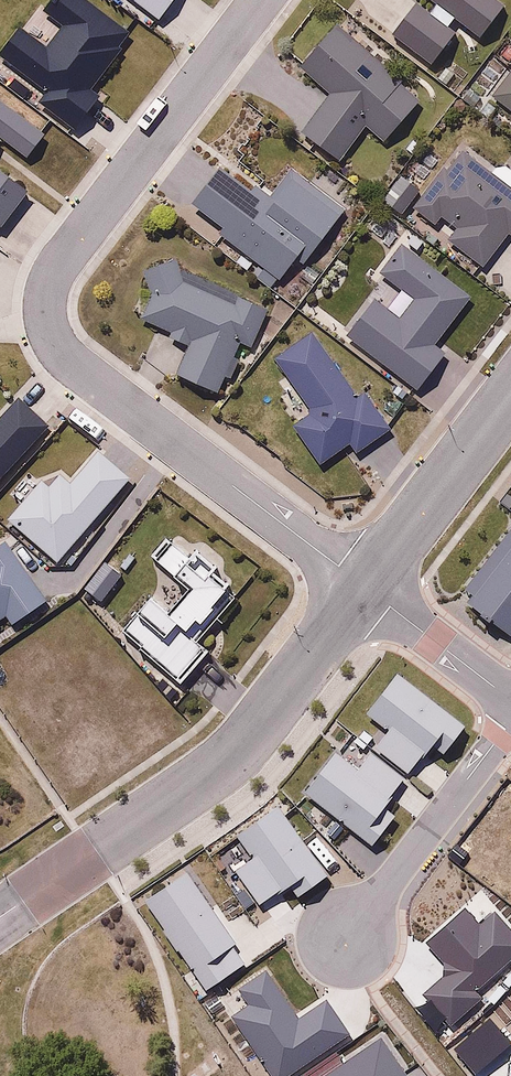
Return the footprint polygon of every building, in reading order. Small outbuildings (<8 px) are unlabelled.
[(89,0),(51,0),(43,10),(67,25),(46,51),(18,32),(1,53),(45,87),(37,99),(75,128),(100,96),(88,86),(128,29),(89,0)] [(159,18),(173,0),(133,0),(159,18)] [(393,41),(433,70),(464,27),(485,42),(510,5),(505,0),(423,0),(393,41)] [(424,101),(340,24),(300,67),(329,93),(297,128),(339,166),(370,131),(385,144),(424,101)] [(486,109),(510,127),(510,75),(486,109)] [(0,96),(0,146),(1,144),(27,164),(50,134),(0,96)] [(386,206),(404,219),(410,211),(440,233),(446,224),(460,234),(447,251),(481,276),(507,239),(510,242),(510,172),(497,162),(491,170),(462,148),(426,198),(403,181),(386,206)] [(198,206),(189,218),(278,283),(296,258),(305,265),(346,208),(293,169),(271,200),(221,164),(193,202),(198,206)] [(5,232),(30,198),(0,175),(0,228),(5,232)] [(349,335),(418,388),(446,351),(436,344),(472,296),(400,245),(380,273),(414,298),(399,318),(375,300),(349,335)] [(270,306),(182,270),(178,259),(147,260),(148,288),(138,314),(173,328),(169,338),(190,346),(178,375),(220,392),(240,342),(253,347),(270,306)] [(293,424),(319,468),(353,448),(358,456),(394,434),(368,391),(356,398),(316,332),(275,356),(310,414),(293,424)] [(58,430),(17,395),(0,414),(0,497),(58,430)] [(131,484),(95,450),(69,478),(52,463),(2,517),(56,566),(131,484)] [(465,589),(476,597),(472,602),(510,634),(510,527),(465,589)] [(151,556),(192,588),(171,614),(151,597),(122,630),(180,683),(209,652),(198,641),(236,597),(166,538),(151,556)] [(2,544),(0,545),(0,624),(7,620),(12,627),(44,606),(2,544)] [(465,725),(399,674),(368,713),(389,731),(377,749),(409,775),(433,746),(444,753),(465,725)] [(407,782),(367,755),(360,768),(336,753),(304,795),(372,846),(395,817),(384,810),(407,782)] [(327,877),(279,807),(238,836),(253,858),(237,869),(262,904),(287,885),(295,898),(305,892),(327,877)] [(185,875),(144,902),(204,988),(242,964),(185,875)] [(425,993),(449,1020),(476,999),(472,991),(510,955),(510,935),(493,914),(477,932),(462,912),(424,946),(451,976),(425,993)] [(232,1019),(273,1075),(286,1075),(354,1030),(332,999),(302,1015),(299,1011),(270,971),(241,988),(252,1007),(232,1019)] [(455,1036),(476,1058),(501,1035),(510,1043),(510,1019),(496,1002),(455,1036)] [(326,1075),(405,1075),(380,1041),(326,1075)]
